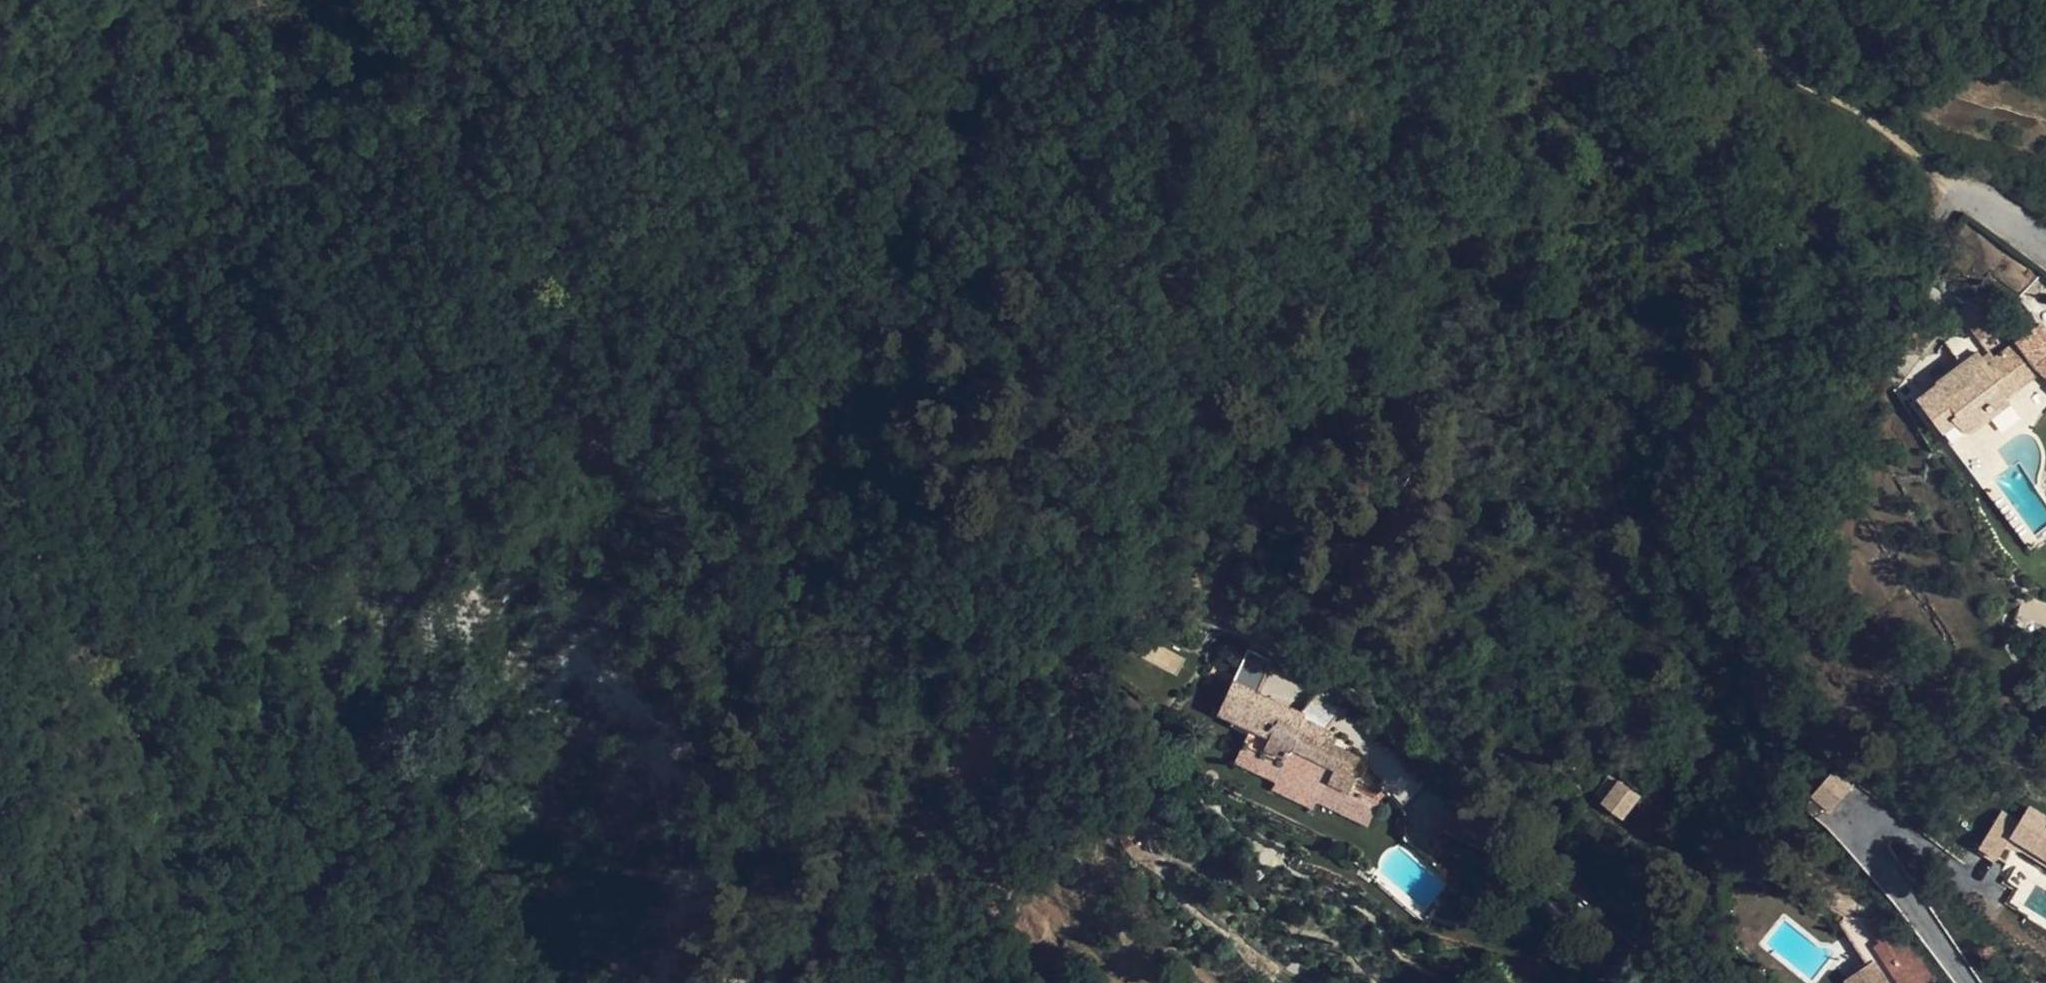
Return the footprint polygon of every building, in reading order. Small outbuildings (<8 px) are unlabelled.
[(2038,368),(2045,375),(2045,329),(2041,322),(2016,340),(2038,368)] [(2038,368),(2016,340),(1995,356),(1996,359),(1993,362),(2004,378),(1997,384),(2004,394),(2038,368)] [(2008,401),(2004,394),(1997,384),(2004,378),(1993,362),(1989,364),(1979,352),(1939,382),(1940,386),(1920,401),(1943,432),(1959,420),(1971,430),(2008,401)] [(2019,512),(1994,478),(1983,485),(2009,519),(2019,512)] [(2045,537),(2045,532),(2038,538),(2019,512),(2009,519),(2030,548),(2045,537)] [(1232,642),(1213,669),(1234,679),(1219,712),(1233,719),(1232,724),(1245,733),(1233,760),(1275,781),(1315,800),(1318,801),(1327,783),(1349,792),(1351,788),(1365,758),(1335,743),(1323,730),(1328,725),(1306,707),(1302,711),(1256,690),(1270,660),(1232,642)] [(1342,709),(1322,692),(1306,707),(1328,725),(1342,709)] [(1831,805),(1850,784),(1833,769),(1814,790),(1831,805)] [(1312,808),(1315,800),(1275,781),(1272,789),(1312,808)] [(1617,781),(1603,802),(1626,816),(1638,795),(1617,781)] [(1378,802),(1351,788),(1349,792),(1327,783),(1318,801),(1367,825),(1378,802)] [(2000,809),(1977,852),(2001,865),(2010,848),(2045,868),(2045,817),(2027,806),(2019,820),(2000,809)] [(1890,950),(1871,919),(1840,918),(1870,963),(1890,950)] [(1890,950),(1870,963),(1845,980),(1848,982),(1913,982),(1890,950)]
